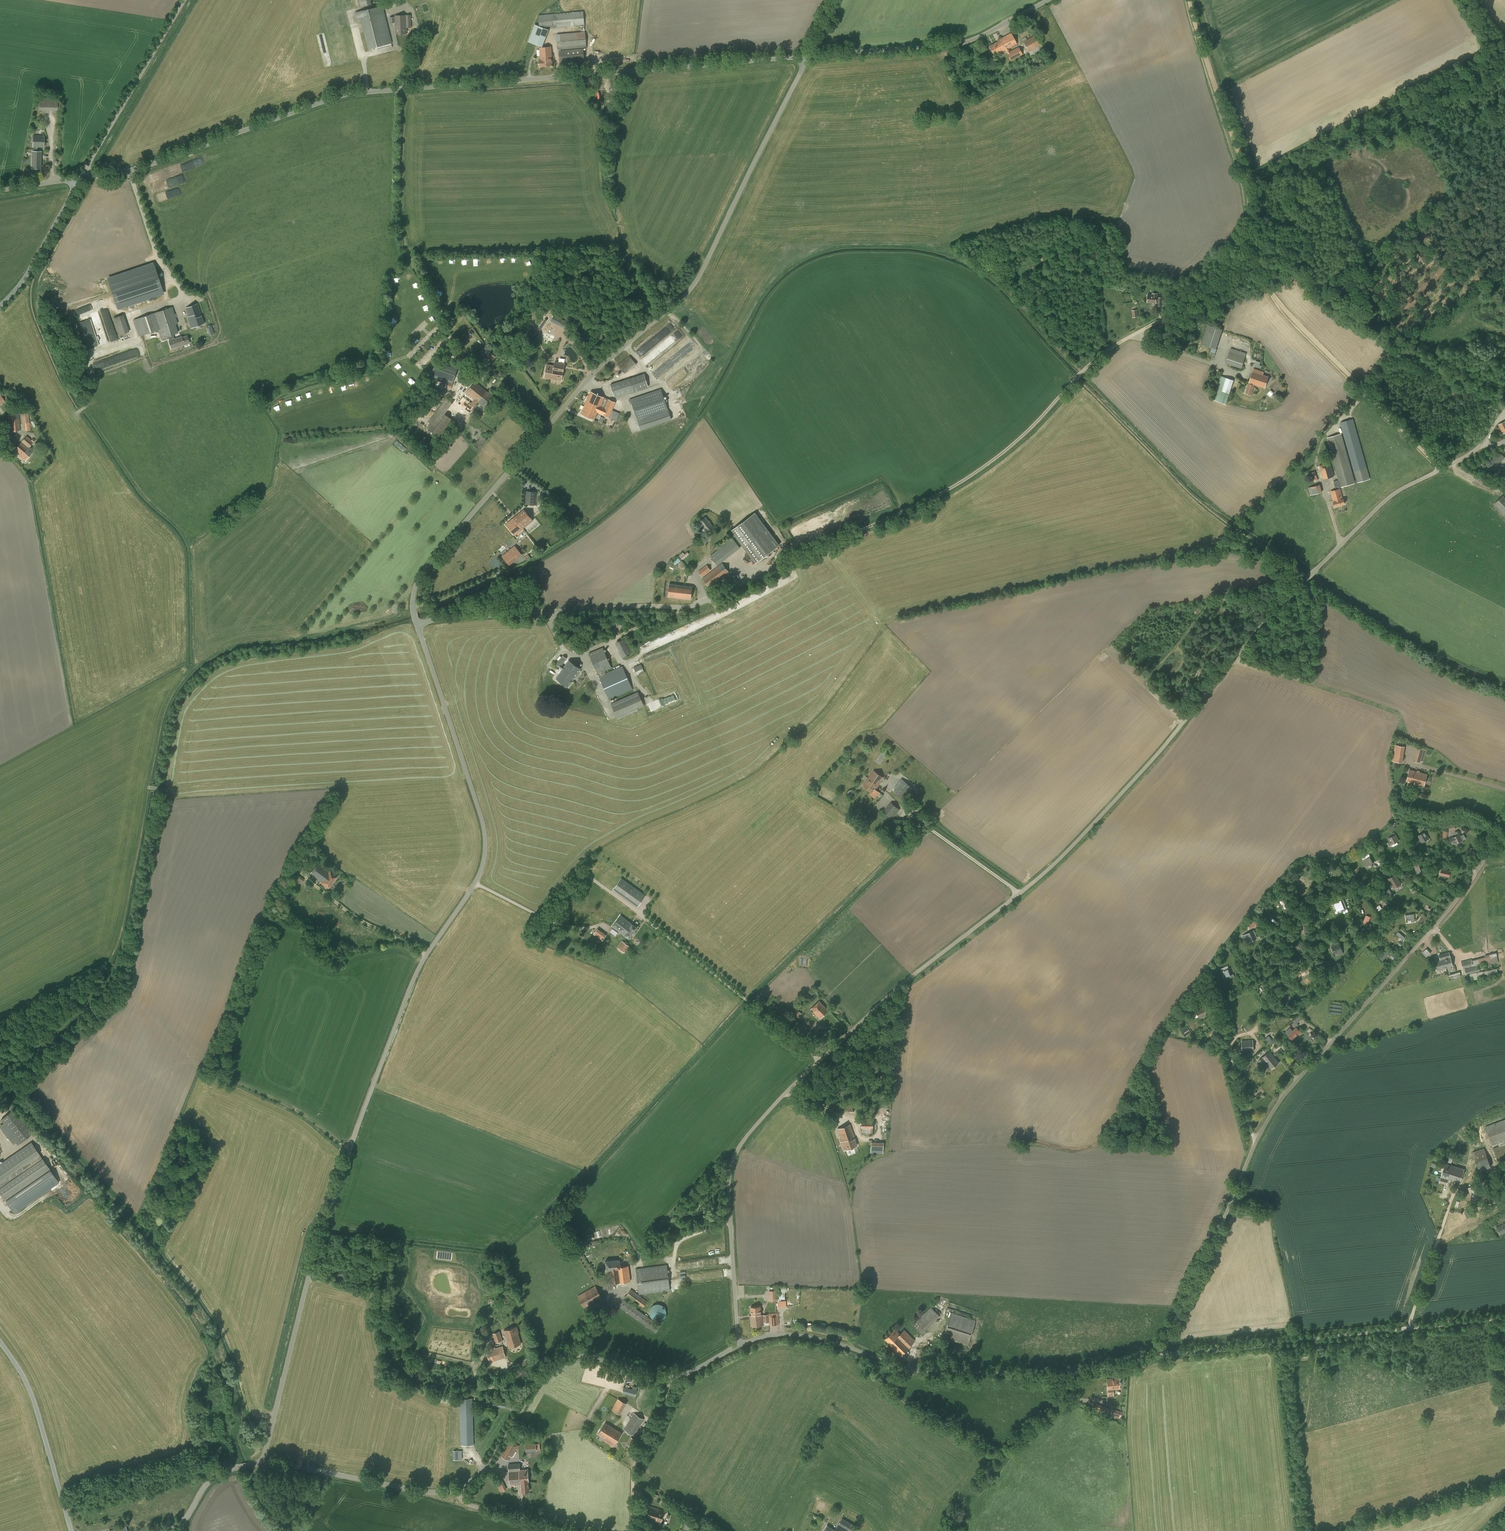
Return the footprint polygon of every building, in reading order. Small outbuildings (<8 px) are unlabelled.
[(392,43),(384,9),(379,7),(355,13),(356,20),(361,19),(368,49),(392,43)] [(584,25),(583,11),(538,15),(539,27),(552,26),(553,27),(584,25)] [(395,15),(395,17),(390,17),(390,22),(395,22),(395,34),(407,34),(407,28),(411,27),(411,15),(395,15)] [(587,47),(585,32),(556,34),(558,50),(587,47)] [(1003,51),(1003,52),(1005,51),(1011,61),(1023,55),(1018,47),(1010,51),(1009,48),(1017,44),(1011,33),(997,40),(997,41),(989,46),(994,55),(1003,51)] [(1037,34),(1023,41),(1031,56),(1044,49),(1042,44),(1037,34)] [(551,47),(539,48),(540,60),(539,60),(539,66),(542,66),(552,65),(551,47)] [(583,48),(559,50),(560,63),(584,60),(583,48)] [(39,110),(58,110),(58,99),(39,99),(39,110)] [(33,147),(33,149),(36,149),(36,147),(44,147),(44,135),(33,135),(33,147)] [(36,149),(33,149),(33,151),(32,151),(32,168),(40,169),(41,151),(35,151),(36,149)] [(163,293),(153,263),(107,279),(117,308),(163,293)] [(1157,303),(1157,306),(1160,306),(1161,301),(1162,301),(1162,297),(1157,296),(1157,295),(1148,294),(1148,295),(1147,295),(1147,298),(1148,298),(1147,302),(1156,303),(1156,302),(1157,303)] [(197,303),(185,308),(188,316),(187,317),(191,328),(204,323),(202,317),(206,315),(204,310),(200,311),(197,303)] [(169,340),(169,341),(171,349),(177,347),(189,343),(187,335),(182,337),(181,336),(175,338),(173,334),(178,333),(175,324),(178,323),(172,307),(133,320),(139,336),(158,330),(161,339),(168,337),(169,340)] [(129,332),(123,314),(113,318),(119,335),(129,332)] [(549,318),(548,317),(543,314),(540,317),(539,316),(533,325),(540,330),(548,319),(549,318)] [(553,318),(552,321),(566,327),(568,324),(553,318)] [(1160,325),(1162,332),(1169,329),(1167,323),(1160,325)] [(1224,331),(1210,326),(1203,345),(1217,350),(1224,331)] [(637,351),(642,356),(648,352),(643,346),(637,351)] [(1231,348),(1225,363),(1242,369),(1247,353),(1231,348)] [(485,359),(490,364),(496,357),(491,352),(485,359)] [(630,355),(618,364),(625,373),(636,364),(630,355)] [(445,387),(451,389),(453,383),(458,366),(451,363),(450,366),(436,361),(431,376),(447,382),(445,387)] [(547,364),(544,377),(561,380),(565,363),(557,362),(557,364),(554,363),(554,365),(547,364)] [(1265,388),(1269,376),(1263,374),(1264,372),(1254,369),(1249,383),(1249,382),(1245,393),(1251,395),(1255,384),(1265,388)] [(635,376),(610,384),(614,396),(617,397),(639,390),(635,376)] [(1213,400),(1226,404),(1229,393),(1234,380),(1221,376),(1213,400)] [(475,381),(466,392),(474,399),(471,402),(476,406),(478,402),(486,409),(495,398),(475,381)] [(630,399),(637,420),(641,430),(671,419),(661,388),(630,399)] [(605,397),(591,391),(581,414),(594,420),(597,412),(609,417),(616,402),(605,397)] [(463,396),(457,403),(470,413),(476,406),(471,402),(471,403),(463,396)] [(446,398),(428,421),(445,435),(463,411),(446,398)] [(25,423),(25,431),(31,430),(27,403),(20,404),(22,423),(25,423)] [(8,415),(9,431),(20,430),(19,414),(8,415)] [(1339,479),(1334,481),(1336,488),(1370,479),(1353,419),(1340,422),(1357,480),(1354,480),(1341,433),(1327,437),(1339,479)] [(27,436),(14,451),(25,461),(34,450),(30,446),(35,440),(33,438),(31,440),(27,436)] [(1490,462),(1495,467),(1504,457),(1500,452),(1490,462)] [(1303,462),(1311,482),(1318,479),(1311,463),(1308,464),(1307,463),(1306,461),(1303,462)] [(1319,466),(1323,479),(1334,476),(1330,462),(1319,466)] [(1504,482),(1504,471),(1498,467),(1493,476),(1504,482)] [(1315,486),(1308,487),(1310,495),(1322,492),(1320,484),(1319,485),(1318,482),(1314,483),(1315,486)] [(1330,491),(1333,501),(1335,506),(1345,504),(1343,498),(1343,499),(1340,488),(1330,491)] [(524,504),(537,505),(537,491),(525,491),(524,504)] [(1504,516),(1504,497),(1503,495),(1494,504),(1504,516)] [(524,509),(514,517),(523,529),(533,520),(524,509)] [(755,513),(731,531),(755,563),(779,545),(755,513)] [(698,522),(701,526),(703,529),(703,528),(706,532),(713,526),(711,523),(709,520),(708,520),(705,516),(698,522)] [(523,529),(514,517),(506,524),(515,535),(523,529)] [(735,552),(740,548),(731,536),(720,545),(719,544),(715,547),(718,550),(710,556),(717,565),(729,557),(735,552)] [(522,554),(514,545),(502,556),(509,565),(522,554)] [(729,572),(722,563),(702,578),(709,588),(729,572)] [(709,569),(710,568),(708,565),(707,566),(700,571),(703,576),(710,570),(709,569)] [(668,597),(679,598),(681,585),(669,584),(668,597)] [(681,585),(679,598),(690,599),(692,586),(681,585)] [(575,646),(578,653),(594,646),(593,643),(597,641),(593,633),(590,635),(592,639),(575,646)] [(622,637),(623,639),(615,643),(623,657),(634,651),(626,635),(622,637)] [(588,653),(609,700),(633,689),(622,666),(606,673),(605,671),(612,668),(603,647),(588,653)] [(563,655),(558,662),(566,667),(564,669),(572,674),(569,678),(572,680),(580,668),(569,660),(564,666),(562,665),(567,658),(563,655)] [(566,667),(558,662),(556,665),(562,670),(556,678),(568,687),(572,680),(569,678),(572,674),(564,669),(566,667)] [(639,674),(646,670),(642,663),(636,667),(639,674)] [(611,705),(617,718),(644,706),(638,693),(611,705)] [(1395,745),(1392,761),(1402,763),(1405,746),(1395,745)] [(1414,761),(1420,763),(1421,761),(1423,762),(1426,750),(1418,747),(1414,761)] [(1408,781),(1407,785),(1413,787),(1414,783),(1424,786),(1427,774),(1409,769),(1406,781),(1408,781)] [(873,770),(868,778),(878,786),(880,783),(880,782),(883,777),(873,770)] [(878,786),(868,778),(862,785),(871,792),(870,794),(875,798),(878,794),(878,795),(880,793),(875,789),(876,788),(878,786)] [(914,791),(911,789),(912,788),(902,779),(895,788),(896,789),(893,792),(902,799),(906,795),(909,797),(914,791)] [(884,813),(892,819),(900,810),(892,803),(884,813)] [(1458,831),(1456,832),(1458,835),(1456,836),(1449,839),(1452,843),(1454,842),(1455,842),(1455,843),(1466,838),(1464,834),(1461,836),(1458,831)] [(1392,833),(1393,835),(1387,838),(1389,842),(1388,843),(1389,846),(1399,841),(1396,834),(1395,834),(1394,832),(1392,833)] [(1426,832),(1418,836),(1421,843),(1429,839),(1426,832)] [(1369,854),(1367,855),(1368,857),(1363,860),(1367,867),(1367,866),(1371,863),(1371,864),(1374,862),(1370,856),(1369,854)] [(309,872),(322,882),(321,882),(328,888),(337,876),(330,870),(329,871),(317,862),(309,872)] [(1420,864),(1412,866),(1414,873),(1422,870),(1420,864)] [(296,883),(300,885),(304,879),(296,873),(292,878),(297,882),(296,883)] [(1394,889),(1402,884),(1396,874),(1388,879),(1394,889)] [(621,877),(612,889),(637,907),(646,895),(621,877)] [(287,883),(283,888),(290,893),(294,888),(287,883)] [(1344,907),(1342,901),(1334,904),(1336,910),(1344,907)] [(1363,923),(1369,925),(1372,916),(1366,914),(1363,923)] [(613,927),(622,934),(624,931),(626,929),(625,928),(630,923),(621,916),(613,927)] [(624,931),(622,934),(629,939),(637,928),(630,923),(625,928),(626,929),(624,931)] [(1250,941),(1257,937),(1255,934),(1256,934),(1254,930),(1242,936),(1245,941),(1249,939),(1250,941)] [(1400,931),(1398,934),(1405,939),(1407,936),(1400,931)] [(618,948),(625,953),(630,946),(622,941),(618,948)] [(1332,946),(1334,953),(1343,951),(1341,944),(1332,946)] [(1422,953),(1426,957),(1431,952),(1427,948),(1422,953)] [(1388,965),(1396,958),(1390,950),(1381,957),(1388,965)] [(1439,955),(1440,959),(1434,961),(1436,970),(1453,966),(1449,952),(1439,955)] [(1492,964),(1500,962),(1498,956),(1497,956),(1496,952),(1489,954),(1490,956),(1471,960),(1471,959),(1461,961),(1463,969),(1465,968),(1467,981),(1498,975),(1497,968),(1480,971),(1480,970),(1485,969),(1483,964),(1492,961),(1492,964)] [(1221,971),(1223,978),(1231,975),(1229,968),(1221,971)] [(810,1009),(820,1019),(828,1010),(819,1001),(810,1009)] [(1331,1003),(1330,1013),(1342,1014),(1343,1004),(1331,1003)] [(1196,1010),(1200,1017),(1202,1016),(1209,1012),(1209,1013),(1211,1012),(1208,1004),(1196,1010)] [(794,1015),(798,1018),(802,1014),(798,1010),(794,1015)] [(804,1025),(798,1032),(802,1036),(809,1028),(804,1025)] [(1302,1033),(1297,1028),(1289,1035),(1292,1039),(1298,1033),(1300,1035),(1302,1033)] [(806,1036),(813,1043),(818,1038),(811,1031),(806,1036)] [(1253,1040),(1242,1040),(1242,1050),(1254,1050),(1253,1040)] [(1259,1060),(1266,1069),(1270,1066),(1272,1068),(1279,1062),(1270,1051),(1259,1060)] [(1238,1052),(1239,1062),(1248,1062),(1248,1057),(1244,1058),(1244,1052),(1238,1052)] [(21,1142),(33,1133),(15,1109),(2,1119),(5,1123),(1,1126),(14,1143),(19,1139),(21,1142)] [(1492,1146),(1498,1144),(1499,1145),(1493,1148),(1498,1161),(1504,1159),(1504,1119),(1485,1126),(1492,1146)] [(862,1134),(872,1135),(873,1121),(862,1121),(862,1134)] [(841,1141),(844,1150),(857,1146),(852,1130),(855,1129),(854,1124),(850,1125),(850,1124),(838,1128),(842,1141),(841,1141)] [(6,1201),(51,1170),(31,1142),(0,1164),(0,1193),(6,1201)] [(870,1153),(883,1153),(884,1142),(871,1142),(870,1153)] [(1473,1152),(1479,1170),(1491,1166),(1484,1148),(1473,1152)] [(1456,1157),(1462,1159),(1460,1164),(1465,1166),(1469,1156),(1457,1152),(1456,1157)] [(1448,1179),(1460,1182),(1464,1169),(1445,1163),(1440,1182),(1447,1184),(1448,1179)] [(1467,1188),(1474,1200),(1480,1196),(1482,1199),(1486,1197),(1479,1182),(1467,1188)] [(1494,1201),(1491,1197),(1484,1201),(1487,1205),(1494,1201)] [(1496,1227),(1500,1235),(1504,1232),(1504,1223),(1496,1227)] [(658,1234),(663,1239),(669,1233),(665,1228),(658,1234)] [(620,1259),(605,1261),(607,1270),(608,1270),(610,1282),(630,1281),(629,1266),(620,1266),(620,1259)] [(667,1264),(636,1268),(639,1294),(670,1290),(667,1264)] [(585,1309),(591,1306),(598,1314),(607,1306),(602,1300),(603,1298),(595,1286),(578,1296),(585,1309)] [(647,1301),(631,1289),(619,1307),(655,1333),(660,1326),(626,1301),(629,1297),(643,1307),(647,1301)] [(653,1319),(654,1319),(655,1320),(656,1320),(657,1320),(658,1320),(659,1320),(660,1320),(661,1320),(661,1319),(662,1319),(663,1318),(664,1318),(664,1317),(665,1316),(665,1315),(666,1315),(666,1314),(666,1313),(666,1312),(666,1311),(666,1310),(666,1309),(665,1308),(665,1307),(664,1307),(664,1306),(663,1306),(662,1305),(661,1304),(660,1304),(659,1304),(658,1304),(657,1304),(656,1304),(655,1304),(654,1305),(653,1305),(652,1306),(651,1307),(651,1308),(650,1308),(650,1309),(650,1310),(649,1311),(649,1312),(649,1313),(650,1314),(650,1315),(650,1316),(651,1316),(651,1317),(652,1318),(653,1319)] [(750,1315),(750,1319),(763,1318),(769,1318),(769,1314),(761,1315),(761,1306),(751,1307),(751,1315),(750,1315)] [(931,1307),(913,1325),(922,1333),(940,1315),(931,1307)] [(769,1314),(769,1318),(769,1325),(779,1324),(778,1313),(769,1314)] [(943,1337),(968,1345),(975,1321),(951,1313),(943,1337)] [(763,1318),(750,1319),(751,1326),(764,1325),(763,1318)] [(580,1324),(587,1329),(591,1324),(584,1319),(580,1324)] [(521,1343),(518,1333),(519,1333),(517,1326),(505,1330),(510,1347),(521,1343)] [(885,1339),(901,1355),(915,1340),(904,1329),(900,1333),(895,1328),(885,1339)] [(502,1341),(500,1333),(500,1331),(493,1333),(493,1335),(495,1342),(502,1341)] [(503,1346),(493,1349),(486,1350),(489,1361),(506,1357),(503,1346)] [(1120,1389),(1119,1377),(1107,1378),(1108,1396),(1114,1396),(1113,1389),(1120,1389)] [(622,1393),(635,1396),(637,1390),(624,1386),(622,1393)] [(474,1445),(472,1398),(460,1398),(461,1445),(474,1445)] [(618,1398),(612,1410),(620,1414),(626,1403),(618,1398)] [(505,1408),(506,1404),(506,1402),(491,1400),(490,1406),(505,1408)] [(1093,1410),(1107,1415),(1109,1408),(1096,1403),(1093,1410)] [(1110,1415),(1120,1418),(1120,1416),(1121,1417),(1122,1414),(1121,1414),(1122,1412),(1112,1409),(1110,1415)] [(634,1413),(629,1421),(639,1427),(644,1419),(634,1413)] [(639,1427),(629,1421),(624,1429),(634,1436),(635,1433),(639,1435),(640,1433),(637,1431),(639,1427)] [(598,1434),(605,1439),(607,1435),(610,1437),(616,1429),(605,1422),(598,1434)] [(605,1439),(603,1440),(613,1446),(622,1433),(616,1429),(610,1437),(607,1435),(605,1439)] [(627,1444),(632,1448),(636,1440),(631,1437),(627,1444)] [(519,1445),(509,1439),(499,1454),(509,1460),(511,1456),(512,1457),(519,1445)] [(525,1444),(526,1452),(537,1451),(536,1443),(525,1444)] [(508,1464),(510,1484),(521,1483),(522,1492),(529,1491),(528,1483),(529,1482),(528,1469),(520,1469),(519,1463),(508,1464)] [(501,1491),(507,1489),(504,1482),(499,1484),(501,1491)] [(644,1487),(634,1489),(636,1499),(646,1497),(644,1487)] [(655,1521),(655,1522),(660,1524),(665,1511),(650,1506),(646,1518),(655,1521)] [(842,1518),(836,1528),(840,1530),(841,1528),(844,1529),(848,1522),(842,1518)] [(848,1522),(844,1529),(841,1528),(840,1530),(841,1530),(850,1530),(853,1525),(848,1522)]
